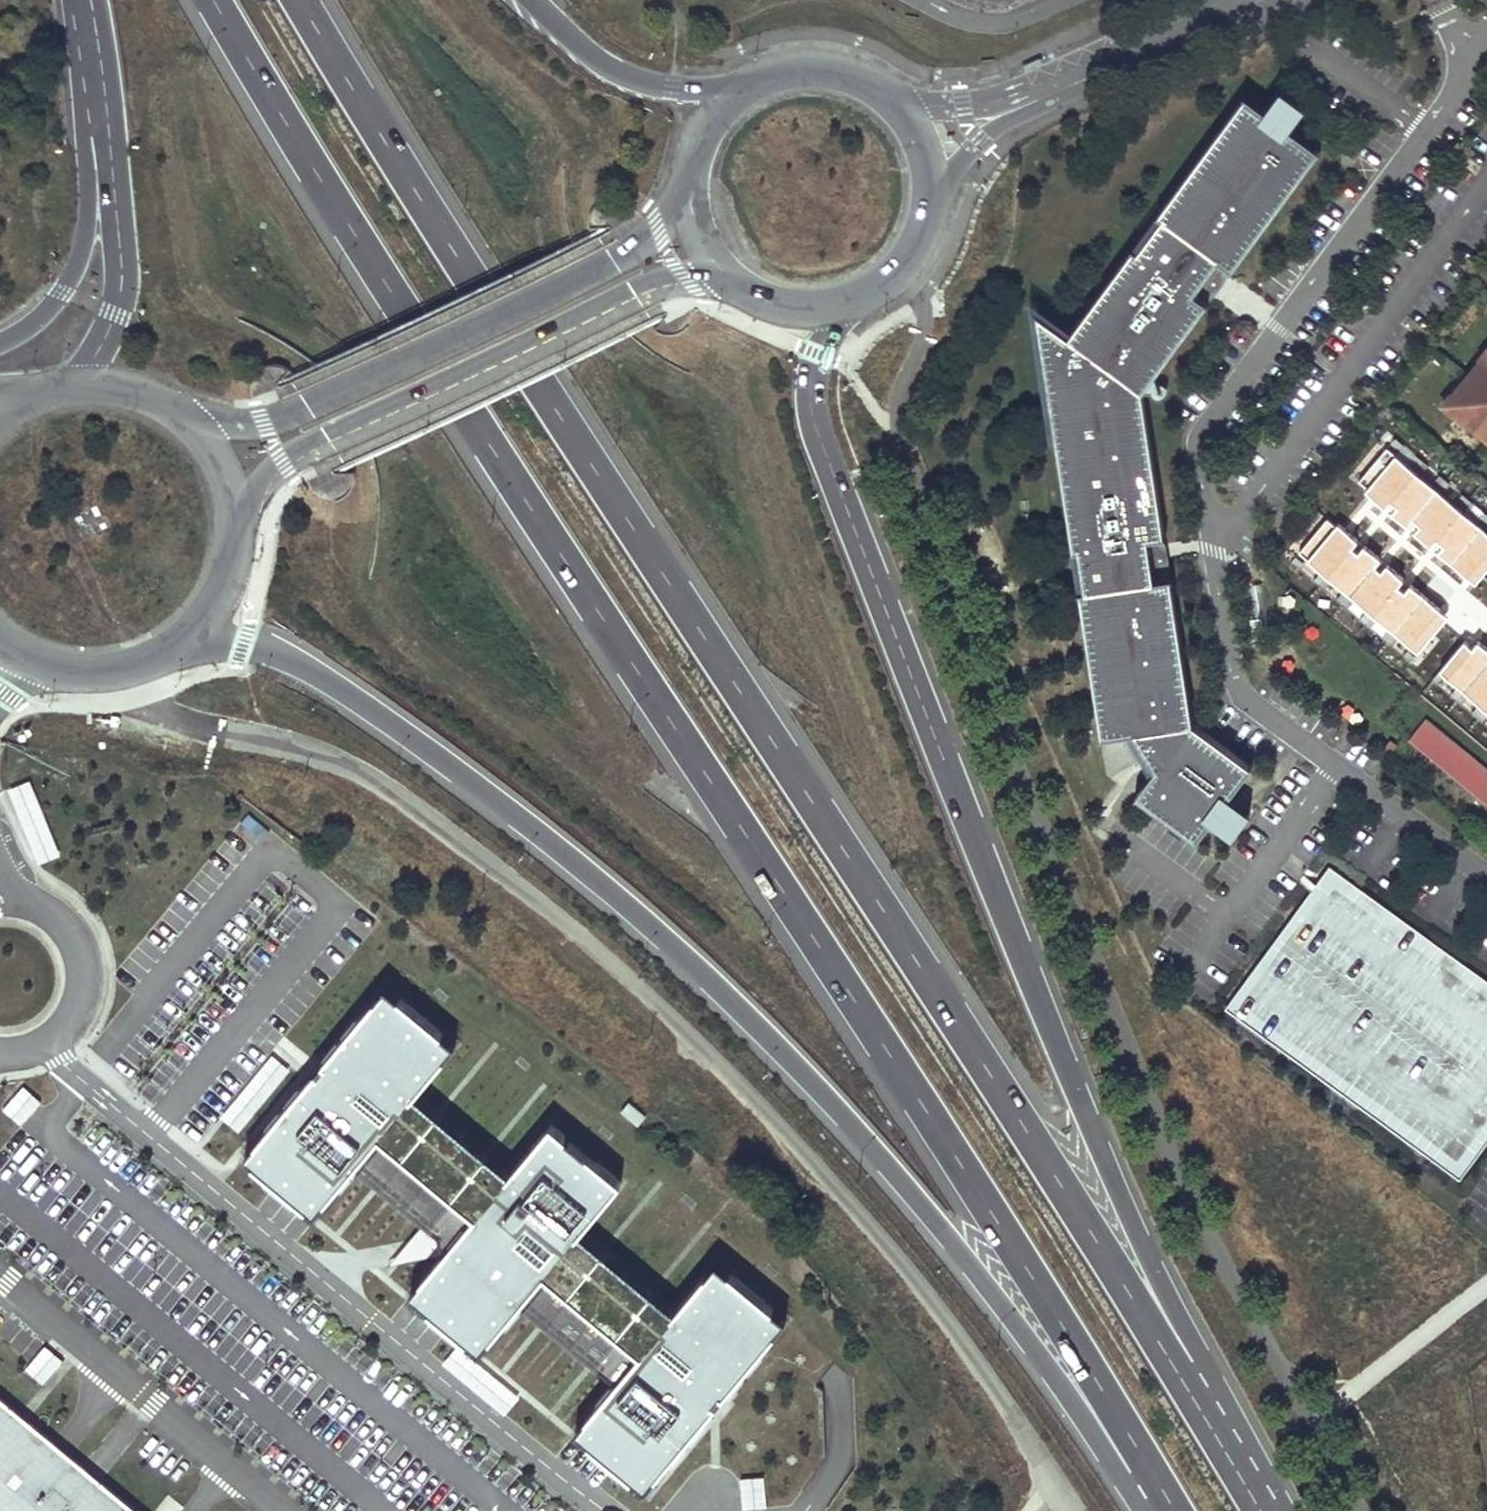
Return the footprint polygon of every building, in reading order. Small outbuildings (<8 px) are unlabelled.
[(1281,89),(1266,111),(1290,129),(1306,107),(1281,89)] [(1142,392),(1208,303),(1207,302),(1194,293),(1219,260),(1231,269),(1232,270),(1320,151),(1290,129),(1266,111),(1246,96),(1158,216),(1162,219),(1138,252),(1134,248),(1069,336),(1037,313),(1073,551),(1078,550),(1084,590),(1079,591),(1101,737),(1133,732),(1135,736),(1154,769),(1134,795),(1196,840),(1210,821),(1229,796),(1251,765),(1192,722),(1170,577),(1169,577),(1154,580),(1148,539),(1163,537),(1164,536),(1142,392)] [(1221,287),(1225,280),(1228,275),(1231,269),(1219,260),(1194,293),(1207,302),(1211,298),(1215,294),(1221,287)] [(1455,414),(1486,440),(1486,366),(1480,361),(1452,395),(1463,404),(1455,414)] [(1463,404),(1452,395),(1444,405),(1455,414),(1463,404)] [(1387,450),(1365,479),(1374,486),(1370,491),(1386,504),(1390,499),(1400,507),(1394,514),(1409,526),(1412,521),(1418,526),(1413,533),(1431,547),(1435,541),(1440,545),(1433,554),(1476,588),(1486,575),(1486,528),(1387,450)] [(1326,521),(1299,554),(1417,655),(1451,616),(1410,581),(1405,586),(1402,583),(1405,579),(1386,563),(1381,569),(1375,564),(1379,559),(1364,547),(1358,554),(1350,547),(1356,539),(1340,526),(1336,530),(1326,521)] [(1169,562),(1168,556),(1166,549),(1165,542),(1163,537),(1148,539),(1154,580),(1169,577),(1169,570),(1169,562)] [(1443,671),(1486,708),(1486,648),(1479,642),(1472,650),(1465,645),(1443,671)] [(1425,720),(1409,740),(1486,805),(1486,771),(1425,720)] [(31,863),(57,855),(34,778),(8,785),(31,863)] [(1210,821),(1232,836),(1250,811),(1229,796),(1210,821)] [(1486,1142),(1486,982),(1329,866),(1224,1009),(1458,1181),(1486,1142)] [(401,970),(245,1159),(646,1489),(803,1300),(401,970)] [(23,1083),(2,1107),(22,1125),(43,1101),(23,1083)] [(638,1123),(646,1112),(628,1100),(621,1111),(638,1123)] [(229,1104),(224,1122),(243,1128),(248,1110),(229,1104)] [(459,1342),(442,1361),(503,1412),(519,1394),(459,1342)] [(25,1367),(44,1383),(64,1360),(45,1343),(25,1367)] [(0,1399),(0,1510),(135,1510),(0,1399)] [(741,1506),(766,1504),(765,1474),(739,1475),(741,1506)]
